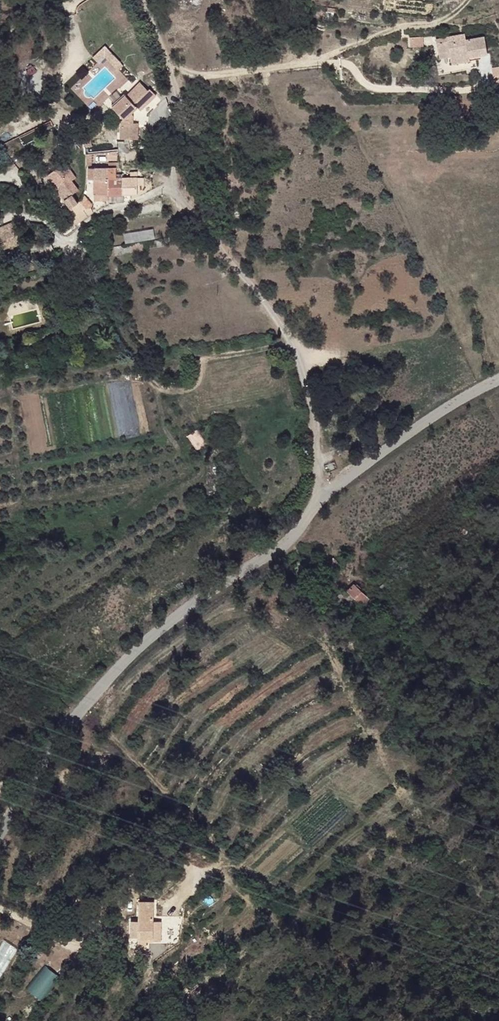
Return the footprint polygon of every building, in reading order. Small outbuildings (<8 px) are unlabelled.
[(462,32),(462,35),(463,39),(477,37),(476,31),(462,32)] [(450,35),(452,46),(460,45),(459,40),(463,39),(462,35),(451,35),(450,35)] [(479,51),(488,51),(497,51),(495,35),(477,37),(479,51)] [(460,45),(461,51),(462,59),(480,57),(479,51),(477,37),(463,39),(459,40),(460,45)] [(114,57),(119,52),(108,42),(96,54),(102,59),(108,52),(114,57)] [(119,52),(114,57),(121,64),(126,59),(119,52)] [(148,75),(132,92),(143,102),(145,104),(161,87),(148,75)] [(130,90),(117,102),(131,115),(128,118),(139,111),(136,109),(143,102),(132,92),(130,90)] [(139,111),(128,118),(130,135),(147,133),(145,117),(140,118),(139,111)] [(174,115),(161,117),(162,125),(163,130),(176,128),(174,115)] [(64,142),(59,132),(53,135),(57,146),(64,142)] [(68,196),(76,190),(82,186),(76,176),(80,174),(69,158),(50,172),(68,196)] [(121,166),(121,159),(111,159),(111,166),(111,187),(120,187),(121,196),(127,195),(127,186),(126,171),(126,166),(121,166)] [(100,188),(99,192),(100,195),(111,195),(111,187),(111,166),(108,165),(107,171),(101,172),(102,187),(100,188)] [(140,170),(126,171),(127,186),(140,186),(140,170)] [(65,220),(70,227),(92,211),(89,207),(76,190),(68,196),(72,201),(67,205),(73,214),(65,220)] [(89,207),(92,211),(98,207),(95,203),(89,207)] [(4,237),(8,246),(29,237),(24,228),(4,237)] [(165,231),(158,232),(159,236),(160,241),(166,240),(165,231)] [(149,239),(148,235),(116,240),(118,249),(150,243),(149,239)] [(361,589),(354,583),(344,594),(341,592),(335,598),(345,606),(361,589)] [(151,919),(138,904),(137,904),(136,920),(151,921),(151,919)] [(153,905),(138,904),(151,919),(153,905)] [(135,933),(136,920),(128,919),(128,933),(135,933)] [(151,921),(136,920),(135,933),(143,934),(150,935),(151,921)] [(142,942),(143,934),(135,933),(135,941),(142,942)] [(28,989),(43,1000),(60,974),(45,964),(28,989)]
